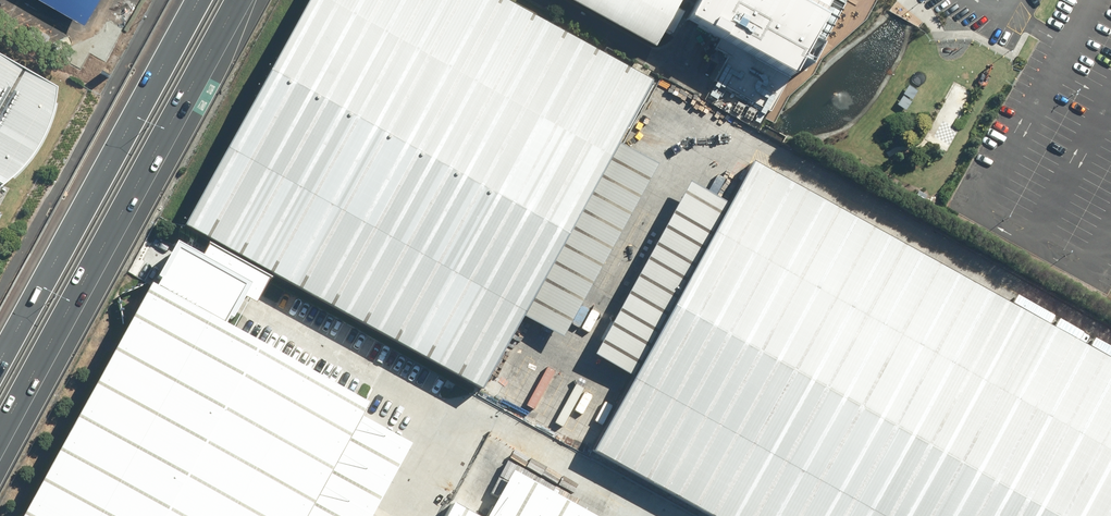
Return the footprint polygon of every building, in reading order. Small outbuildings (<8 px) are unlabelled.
[(80,23),(93,0),(40,0),(80,23)] [(562,335),(655,170),(608,144),(643,82),(496,0),(316,0),(186,230),(467,387),(512,307),(562,335)] [(643,41),(666,0),(567,0),(643,41)] [(671,27),(725,55),(710,84),(767,113),(826,0),(686,0),(671,27)] [(53,89),(0,59),(0,186),(11,177),(30,155),(42,136),(48,119),(52,100),(53,89)] [(588,455),(699,515),(1110,515),(1110,360),(749,161),(725,205),(691,186),(596,358),(631,378),(588,455)] [(175,242),(22,515),(369,515),(410,441),(364,416),(371,404),(225,324),(248,282),(175,242)] [(514,476),(492,515),(588,515),(514,476)]
